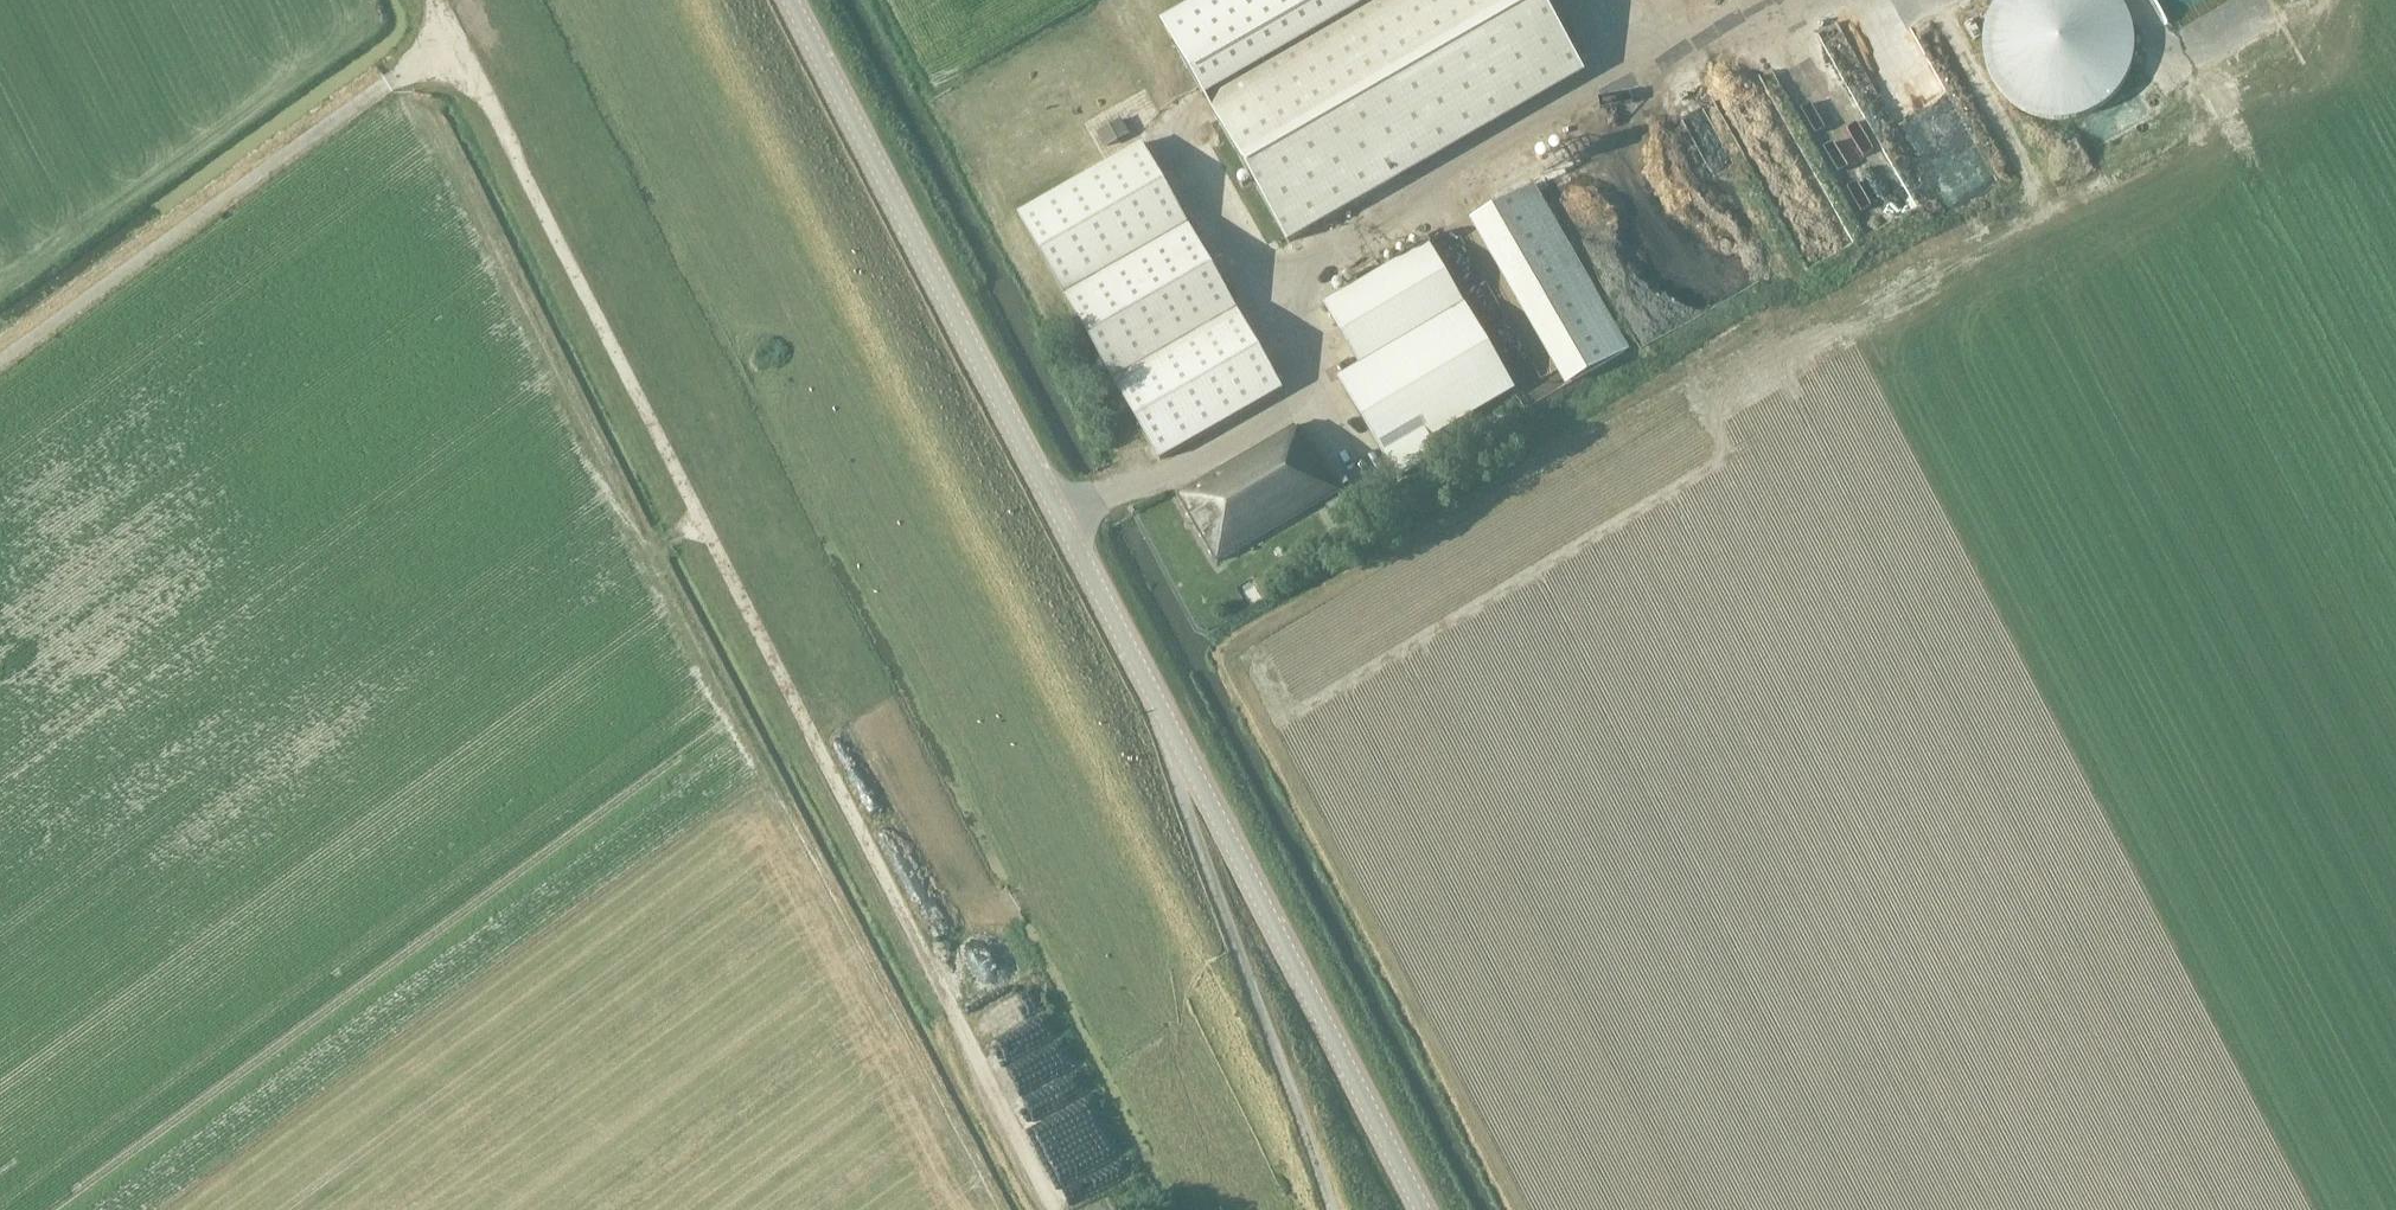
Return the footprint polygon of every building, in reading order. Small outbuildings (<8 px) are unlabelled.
[(1380,0),(1207,0),(1163,25),(1206,99),(1380,0)] [(1584,71),(1543,0),(1380,0),(1206,99),(1287,241),(1584,71)] [(1983,43),(1983,50),(1984,57),(1985,63),(1987,69),(1990,75),(1993,81),(1997,87),(2001,92),(2005,97),(2010,101),(2015,106),(2021,109),(2027,112),(2033,115),(2039,117),(2045,118),(2052,119),(2058,119),(2065,119),(2072,118),(2078,117),(2084,115),(2091,112),(2096,109),(2102,106),(2107,102),(2112,97),(2117,92),(2121,87),(2124,81),(2127,76),(2130,69),(2132,63),(2133,57),(2134,50),(2134,43),(2134,37),(2133,30),(2132,24),(2130,18),(2127,11),(2124,6),(2121,0),(1997,0),(1993,6),(1990,11),(1987,18),(1985,24),(1984,30),(1983,37),(1983,43)] [(1121,119),(1097,132),(1105,147),(1129,134),(1121,119)] [(1702,197),(1701,204),(1702,211),(1703,217),(1704,224),(1706,230),(1709,236),(1712,242),(1715,248),(1719,253),(1724,258),(1729,262),(1734,266),(1740,270),(1745,273),(1752,276),(1758,278),(1764,279),(1771,280),(1778,280),(1784,280),(1791,279),(1797,278),(1804,276),(1810,273),(1816,270),(1821,266),(1827,262),(1831,258),(1836,253),(1840,248),(1844,242),(1847,236),(1849,230),(1851,224),(1853,217),(1853,211),(1854,204),(1853,197),(1853,191),(1851,184),(1849,178),(1847,172),(1843,166),(1840,161),(1836,155),(1831,150),(1826,146),(1821,142),(1816,138),(1810,135),(1804,133),(1797,131),(1791,129),(1784,128),(1778,128),(1771,128),(1764,129),(1758,131),(1752,133),(1746,135),(1740,138),(1734,142),(1729,146),(1724,150),(1719,155),(1715,161),(1712,166),(1709,172),(1706,178),(1704,184),(1703,191),(1702,197)] [(1583,157),(1602,143),(1594,133),(1575,147),(1583,157)] [(1142,143),(1017,214),(1065,297),(1189,226),(1142,143)] [(1619,194),(1614,175),(1600,179),(1605,198),(1619,194)] [(1468,220),(1565,390),(1631,352),(1532,180),(1468,220)] [(1189,226),(1065,297),(1112,380),(1236,309),(1189,226)] [(1428,438),(1513,389),(1465,306),(1464,306),(1427,245),(1323,307),(1360,368),(1338,381),(1386,463),(1387,462),(1397,478),(1438,455),(1428,438)] [(1236,309),(1112,380),(1158,460),(1282,389),(1236,309)] [(1177,495),(1217,562),(1338,491),(1311,444),(1307,445),(1294,425),(1177,495)]
